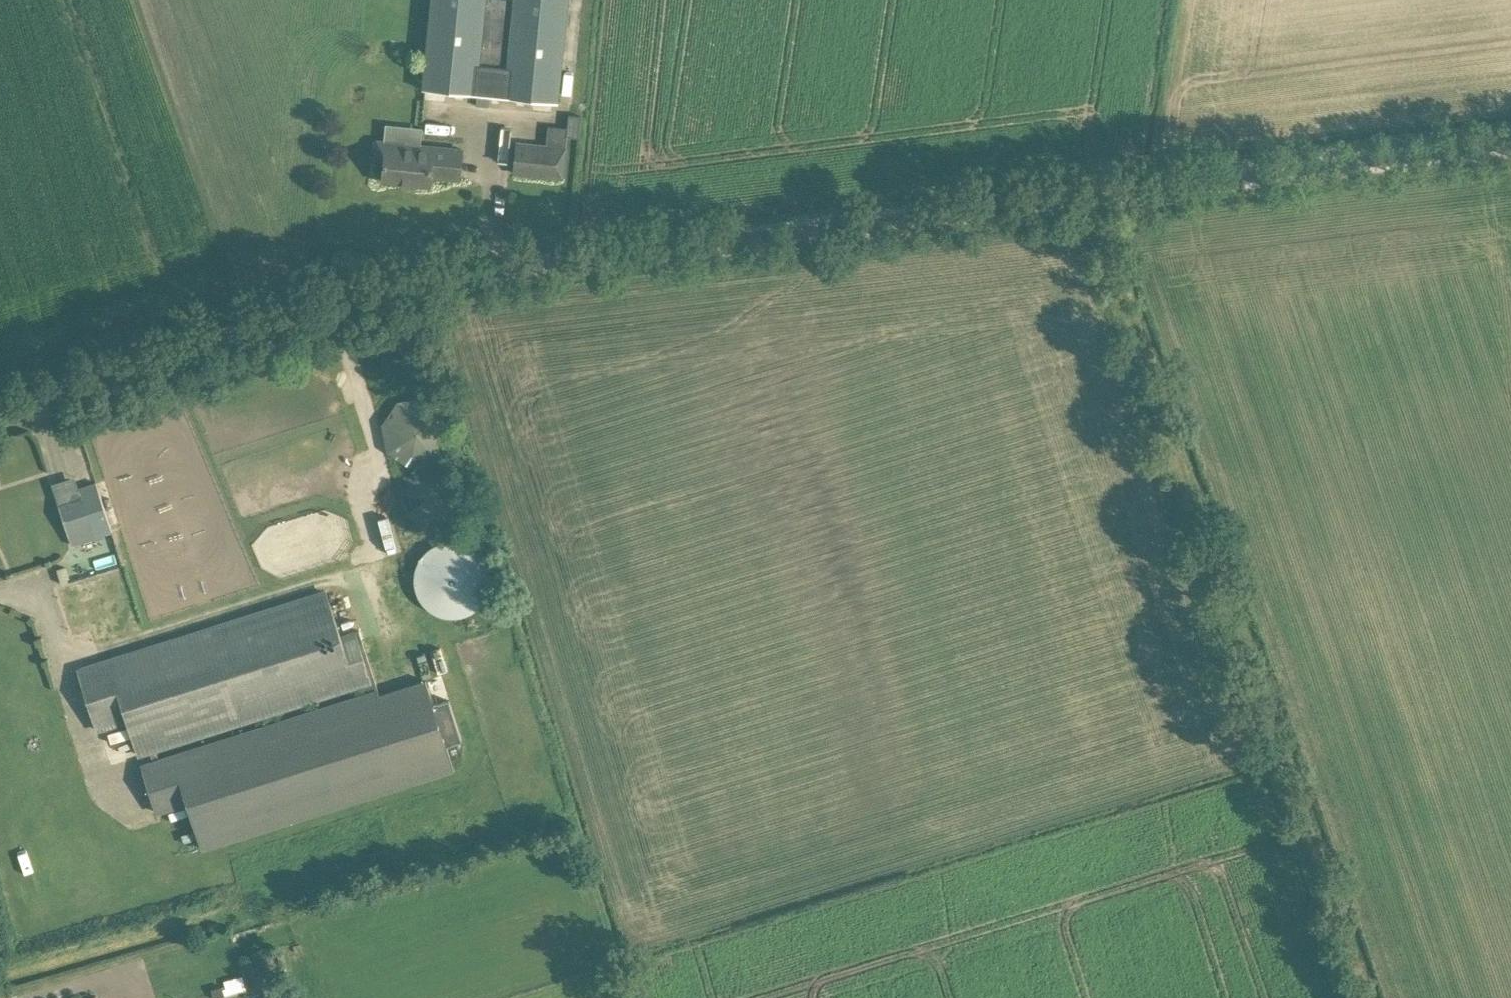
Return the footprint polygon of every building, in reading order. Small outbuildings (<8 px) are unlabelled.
[(431,26),(429,50),(427,69),(425,89),(557,102),(559,82),(567,0),(434,0),(431,26)] [(582,115),(569,114),(568,127),(567,136),(579,137),(582,115)] [(463,149),(419,144),(419,145),(378,140),(375,143),(373,157),(375,160),(385,162),(383,181),(430,185),(431,176),(460,179),(463,149)] [(563,177),(566,147),(545,145),(517,142),(514,172),(563,177)] [(447,436),(447,430),(446,422),(443,415),(439,409),(433,404),(427,401),(419,399),(412,399),(404,400),(397,404),(392,409),(387,415),(384,422),(383,429),(384,437),(386,444),(389,449),(393,453),(397,457),(402,460),(408,462),(414,462),(419,462),(425,461),(430,459),(435,455),(439,451),(443,447),(445,441),(447,436)] [(452,500),(453,495),(452,490),(451,485),(448,480),(445,476),(441,473),(436,470),(431,469),(426,468),(421,469),(416,470),(411,473),(407,476),(404,480),(401,485),(399,490),(399,495),(399,500),(401,505),(403,510),(407,514),(411,517),(416,520),(421,521),(426,522),(431,521),(436,520),(441,517),(445,514),(448,510),(451,505),(452,500)] [(82,497),(59,505),(71,545),(95,537),(109,532),(94,483),(79,488),(82,497)] [(488,589),(489,582),(489,575),(488,568),(485,561),(481,554),(476,549),(469,545),(462,542),(455,541),(447,541),(440,543),(433,546),(427,551),(422,556),(419,563),(416,570),(415,577),(416,584),(418,591),(421,597),(425,603),(430,608),(436,611),(443,614),(450,615),(457,615),(464,613),(470,611),(476,607),(481,602),(485,596),(488,589)] [(327,588),(323,590),(314,593),(80,667),(100,731),(130,721),(141,755),(151,752),(153,760),(159,758),(157,750),(368,684),(370,691),(378,688),(360,630),(356,631),(343,635),(327,588)] [(449,700),(435,705),(426,679),(380,694),(378,688),(370,691),(159,758),(153,760),(141,764),(157,814),(188,804),(203,851),(455,771),(447,745),(462,740),(449,700)] [(227,986),(225,987),(227,994),(248,988),(244,973),(224,979),(227,986)] [(211,989),(214,997),(219,997),(226,996),(223,985),(211,989)]
